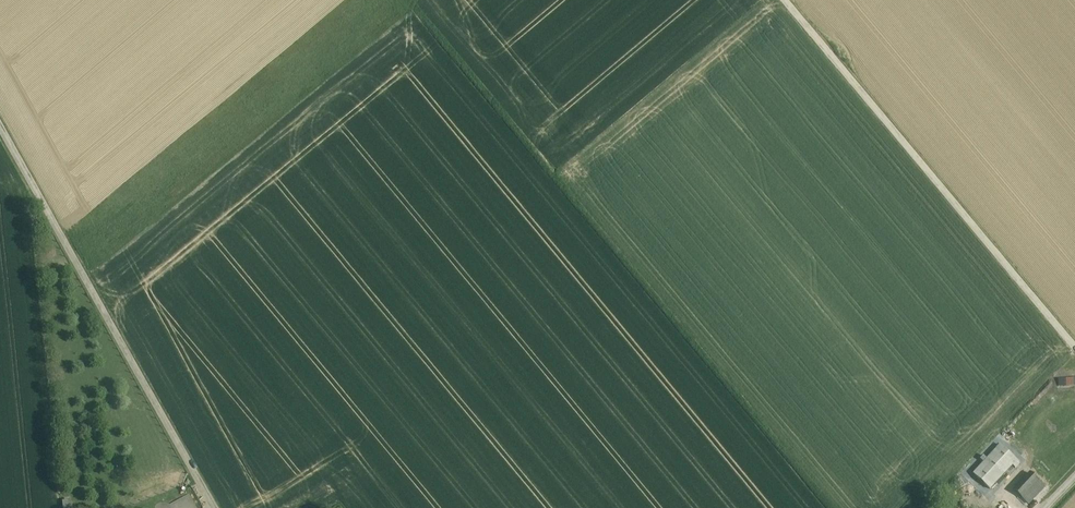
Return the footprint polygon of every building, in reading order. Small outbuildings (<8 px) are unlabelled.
[(1020,464),(1000,445),(973,474),(990,490),(1013,466),(1016,469),(1020,464)] [(1045,487),(1030,473),(1014,490),(1029,505),(1045,487)] [(63,500),(64,507),(73,507),(72,499),(63,500)]
